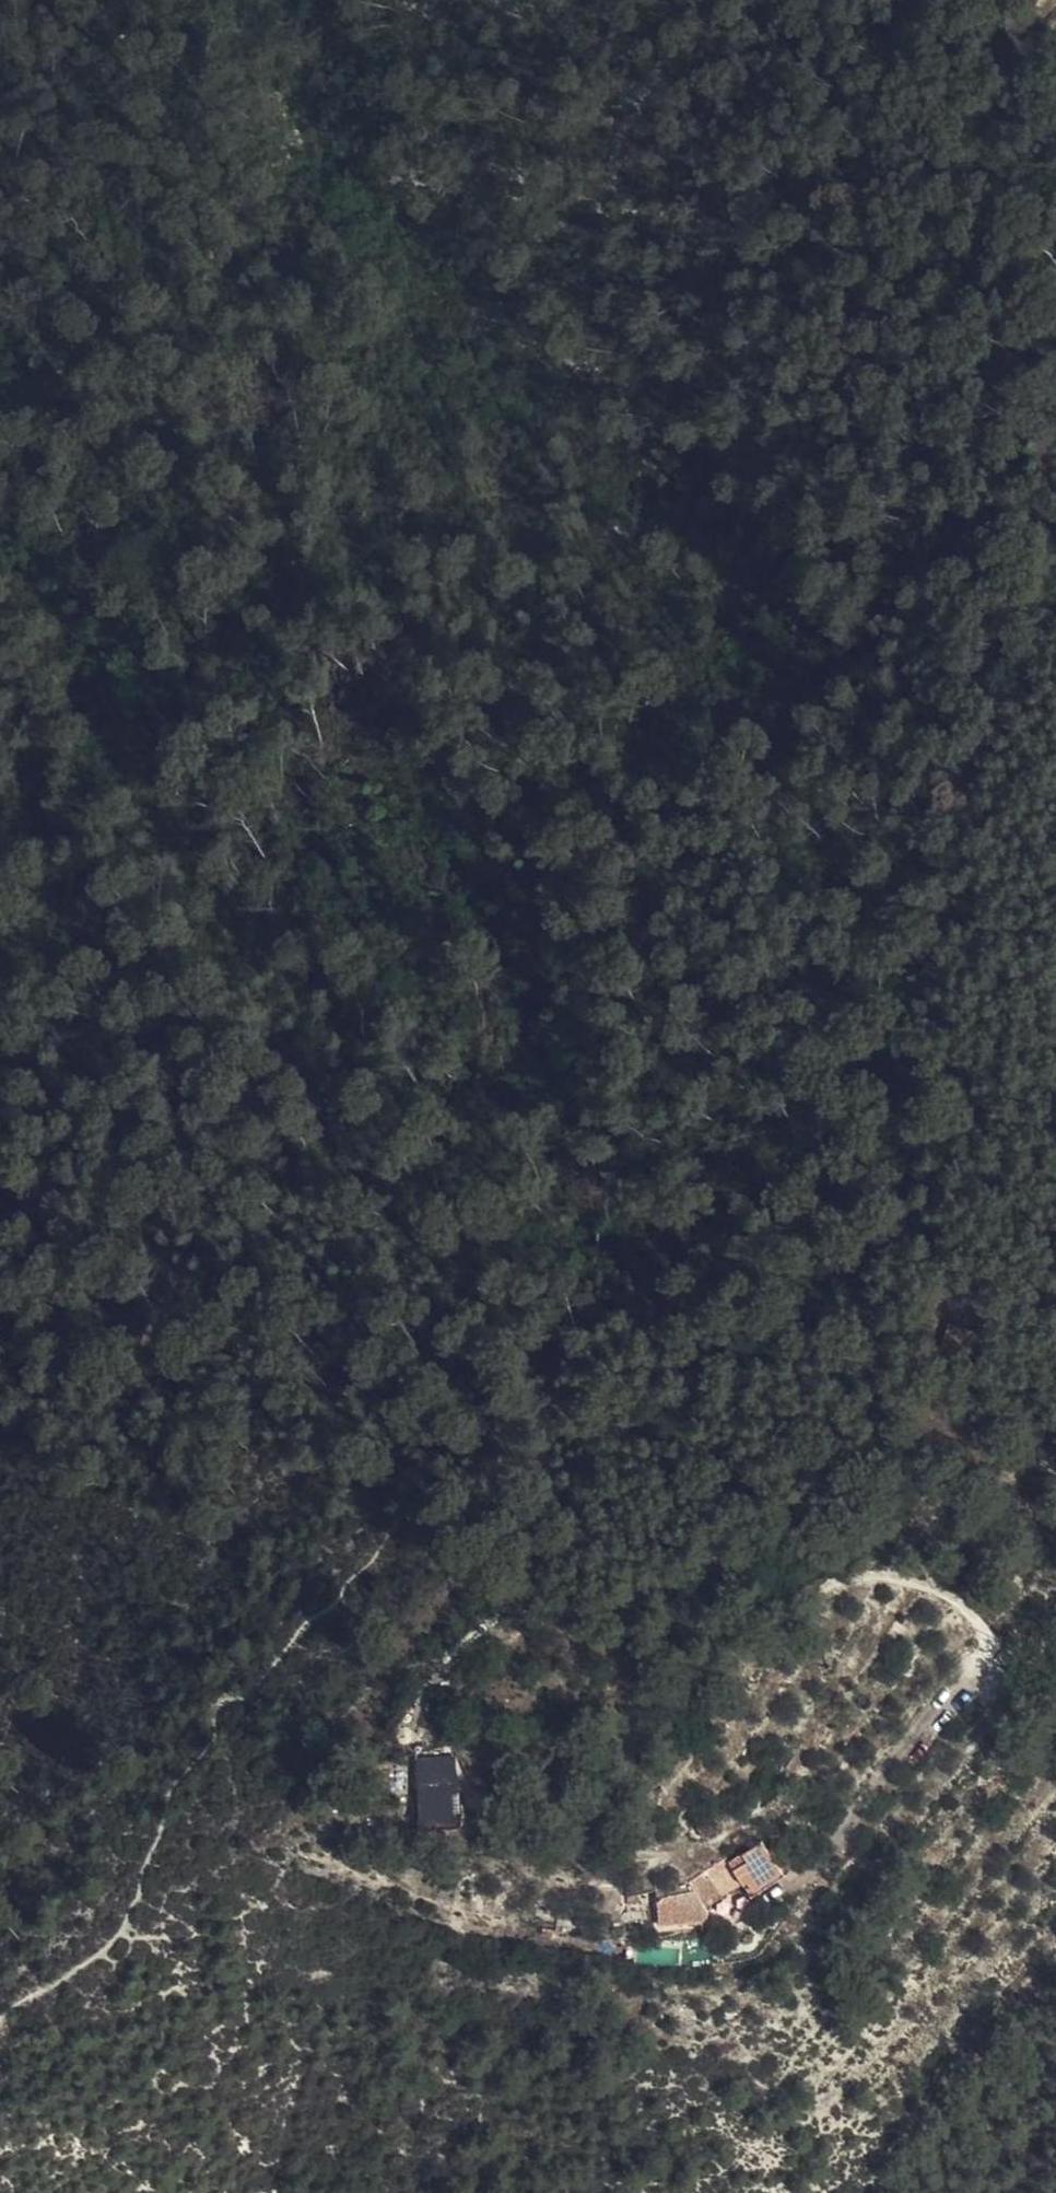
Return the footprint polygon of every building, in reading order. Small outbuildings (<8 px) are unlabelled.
[(979,1335),(951,1320),(936,1348),(964,1363),(979,1335)] [(444,1767),(418,1772),(422,1794),(449,1787),(444,1767)] [(710,1816),(692,1825),(698,1837),(716,1827),(710,1816)] [(683,1884),(650,1883),(650,1917),(692,1919),(699,1904),(733,1888),(740,1901),(776,1880),(790,1872),(778,1850),(764,1860),(761,1853),(725,1873),(719,1865),(683,1884)] [(776,1880),(740,1901),(744,1909),(780,1889),(776,1880)]
